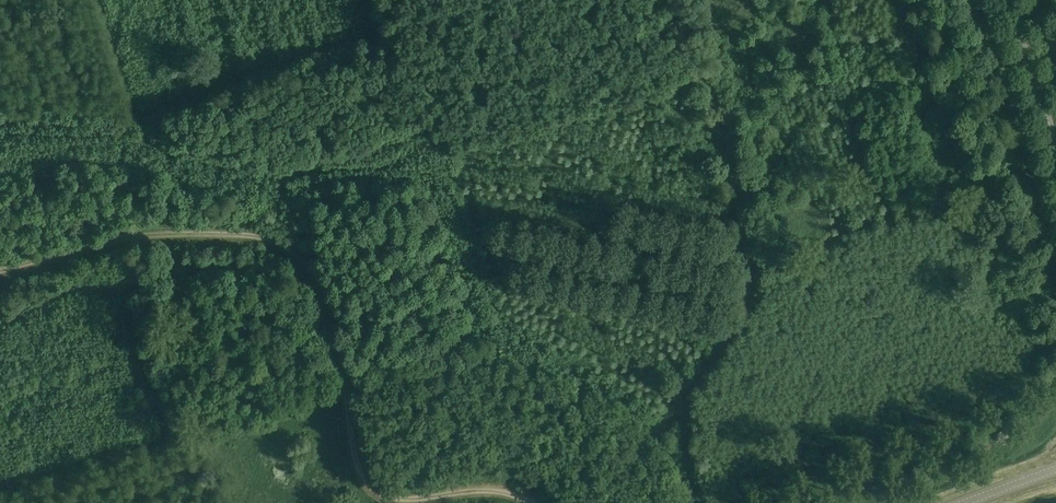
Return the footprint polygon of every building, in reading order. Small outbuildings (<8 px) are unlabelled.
[(250,80),(238,82),(240,92),(252,89),(250,80)] [(961,107),(967,102),(963,97),(957,102),(961,107)]
